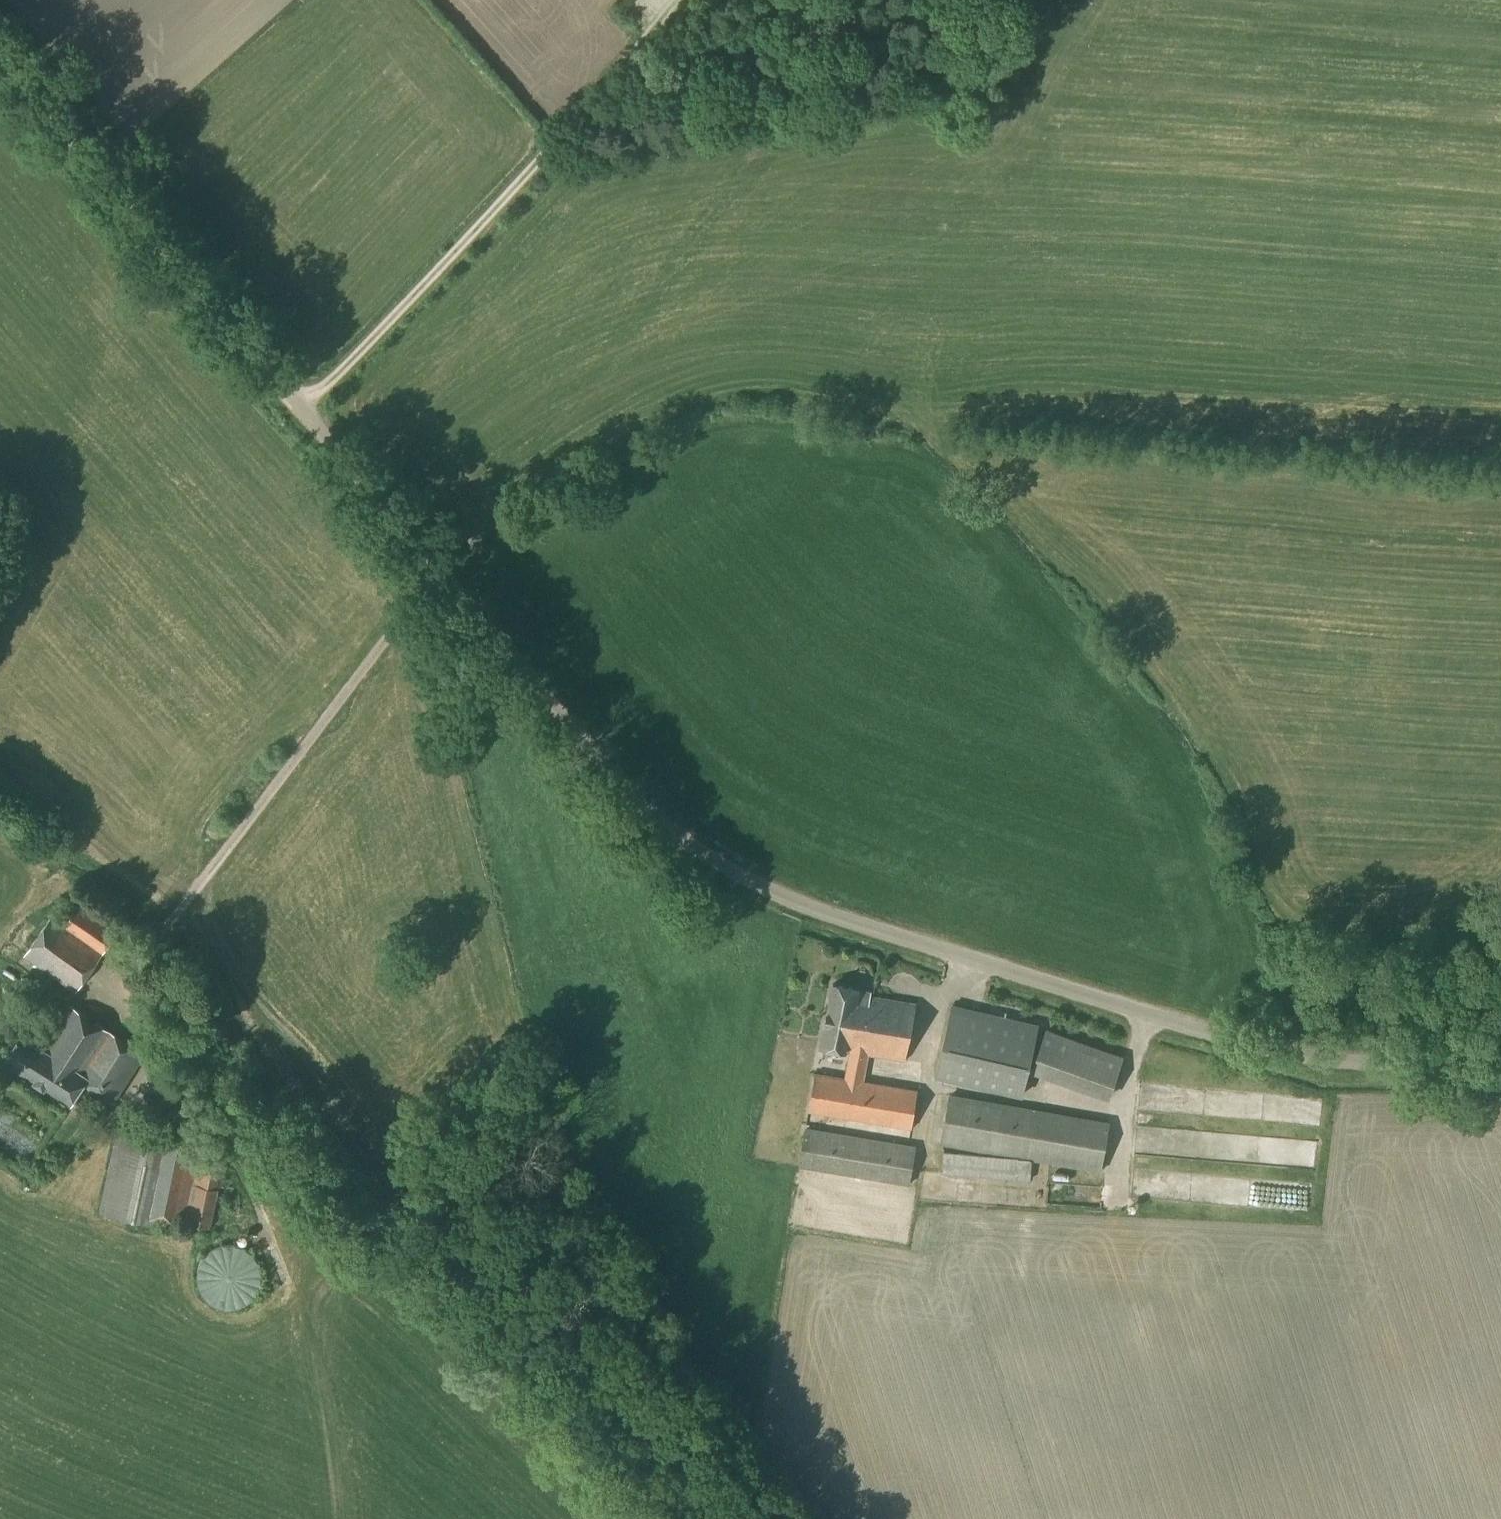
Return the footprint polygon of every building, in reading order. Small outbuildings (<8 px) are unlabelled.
[(117,934),(77,907),(64,926),(51,917),(25,955),(76,992),(117,934)] [(1206,968),(1213,958),(1198,949),(1192,959),(1206,968)] [(905,1060),(916,1005),(859,994),(859,989),(832,984),(820,1047),(850,1053),(845,1078),(815,1073),(808,1111),(911,1129),(917,1091),(862,1080),(868,1053),(905,1060)] [(145,1054),(70,1005),(40,1047),(21,1035),(4,1062),(70,1104),(84,1083),(114,1102),(145,1054)] [(1021,1097),(1038,1025),(952,1006),(935,1078),(1021,1097)] [(1108,1098),(1122,1059),(1047,1031),(1033,1070),(1108,1098)] [(1100,1171),(1109,1123),(950,1096),(941,1144),(1028,1159),(943,1150),(942,1173),(1031,1180),(1032,1159),(1100,1171)] [(224,1188),(228,1165),(223,1164),(225,1158),(200,1153),(202,1142),(119,1124),(100,1212),(155,1224),(156,1216),(185,1222),(210,1228),(219,1187),(224,1188)] [(909,1185),(915,1148),(805,1129),(799,1166),(909,1185)] [(229,1309),(232,1309),(235,1308),(238,1308),(240,1307),(243,1306),(245,1305),(248,1303),(250,1301),(252,1299),(254,1297),(256,1295),(257,1293),(258,1290),(259,1288),(260,1285),(261,1282),(261,1280),(261,1277),(261,1274),(261,1271),(260,1269),(259,1266),(258,1263),(257,1261),(256,1259),(254,1256),(252,1254),(250,1252),(248,1251),(245,1249),(243,1248),(240,1247),(238,1246),(235,1245),(232,1245),(227,1245),(224,1245),(221,1246),(218,1247),(216,1248),(213,1249),(211,1251),(209,1252),(207,1254),(205,1256),(203,1259),(202,1261),(200,1263),(199,1266),(199,1269),(198,1271),(198,1274),(197,1277),(198,1280),(198,1282),(199,1285),(199,1288),(200,1290),(202,1293),(203,1295),(205,1297),(207,1299),(209,1301),(211,1303),(213,1305),(216,1306),(218,1307),(221,1308),(224,1308),(227,1309),(229,1309)]
